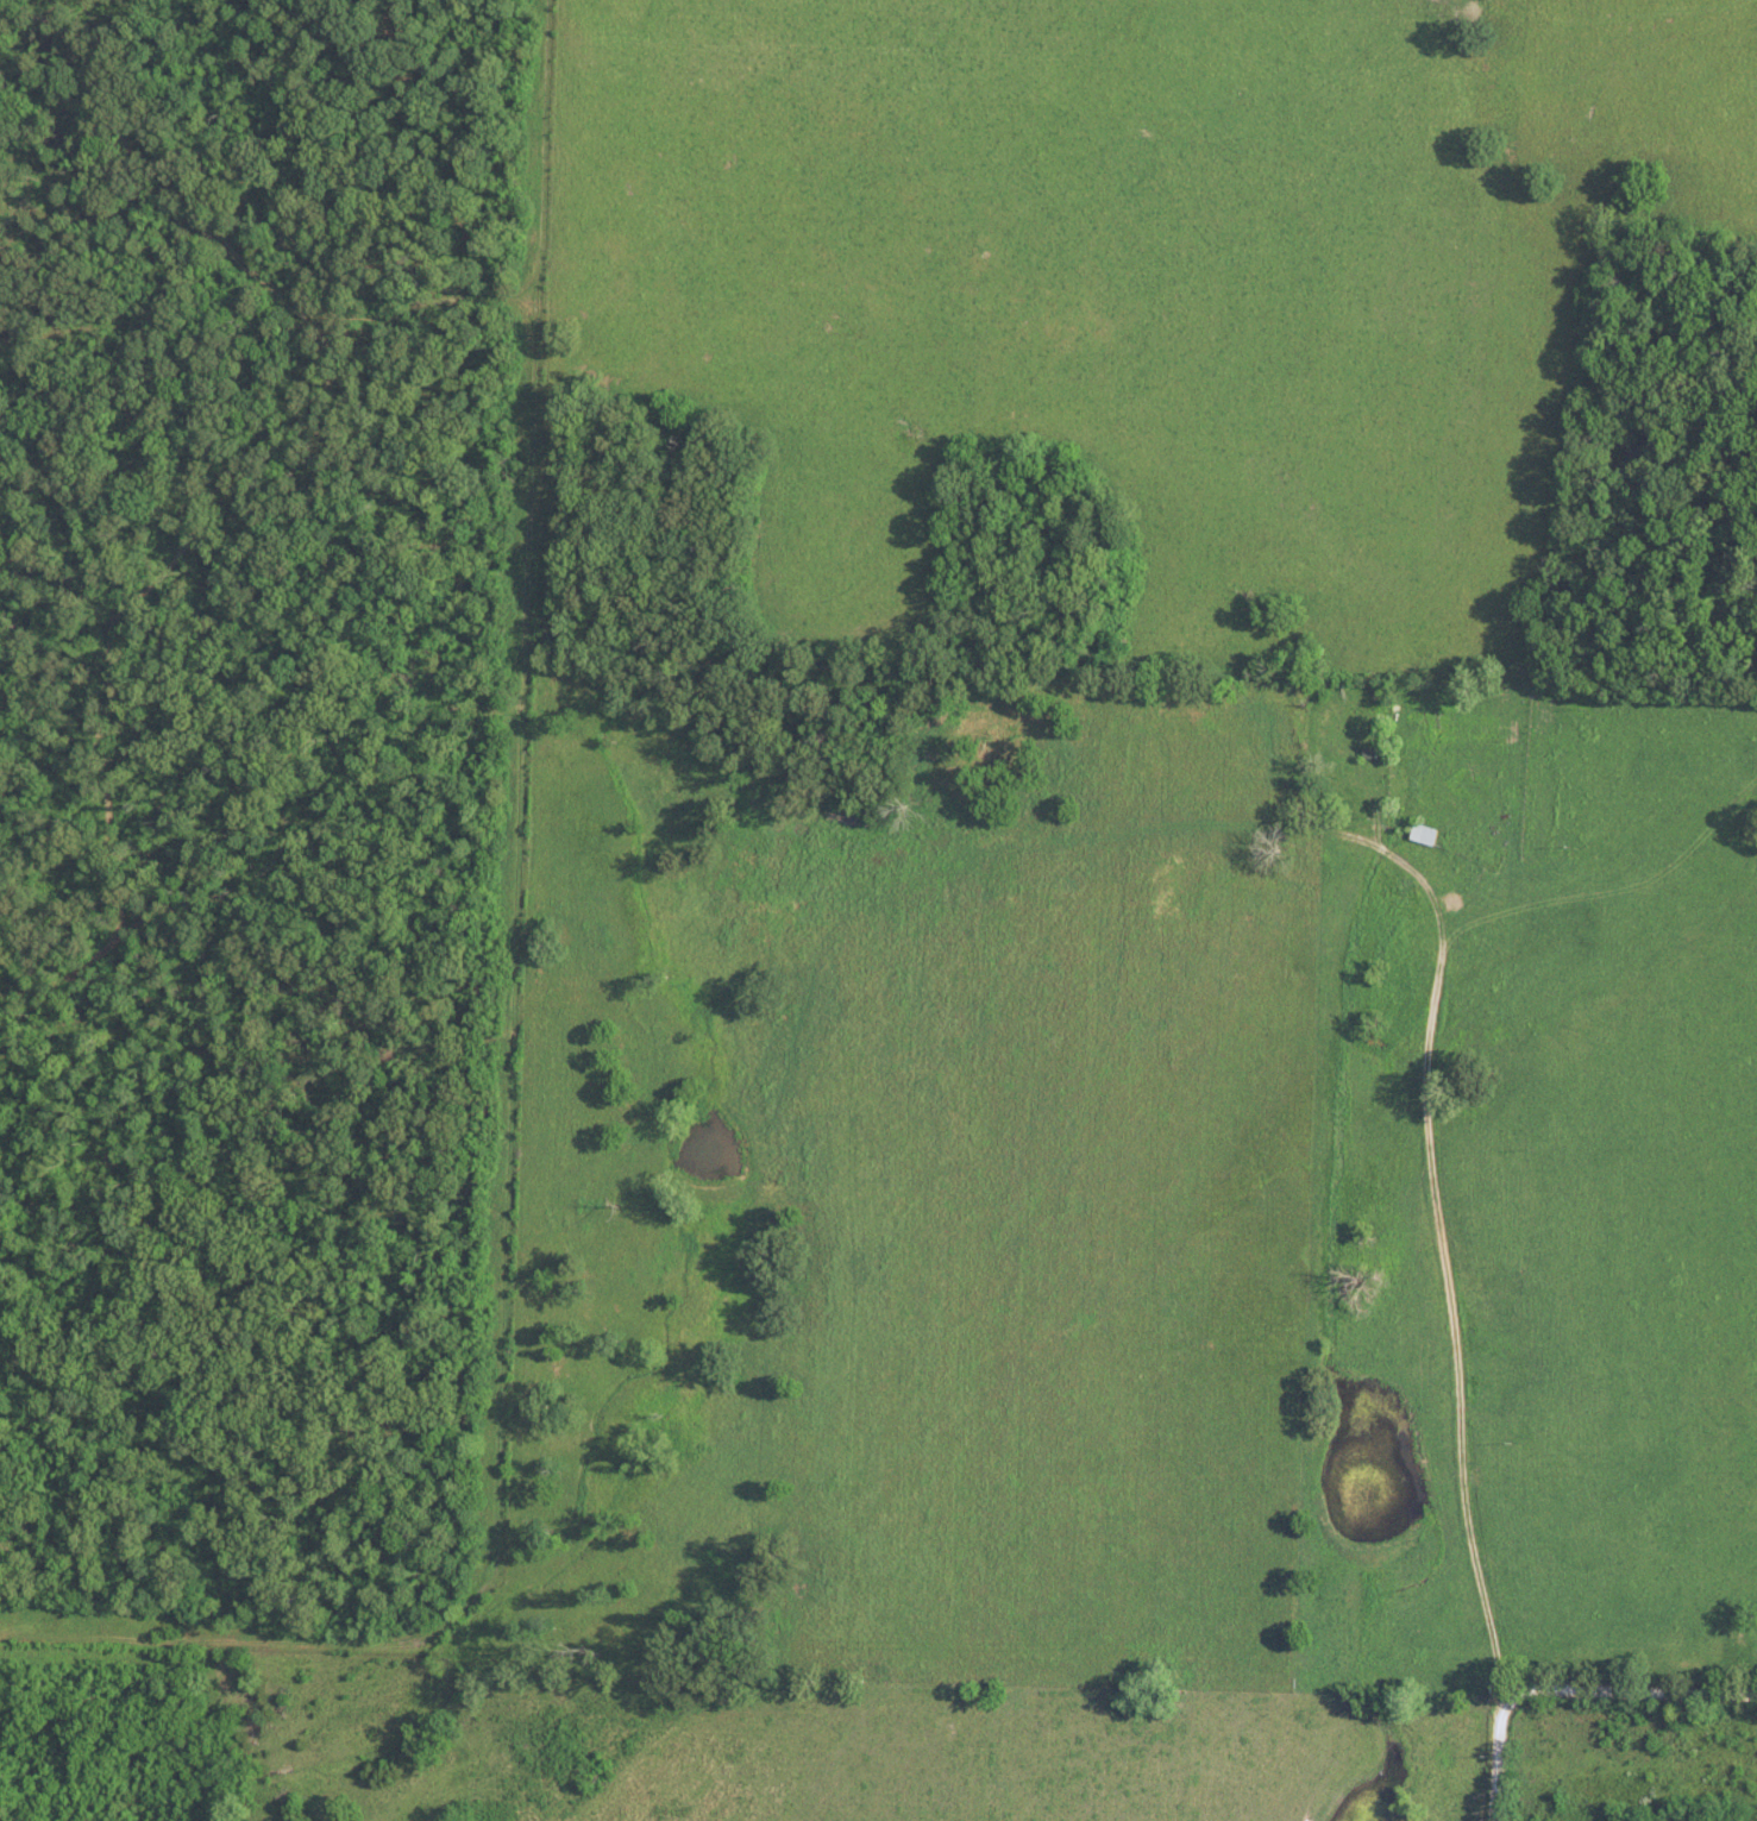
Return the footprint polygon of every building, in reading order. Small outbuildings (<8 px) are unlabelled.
[(1435,847),(1440,830),(1414,822),(1409,839),(1435,847)]
